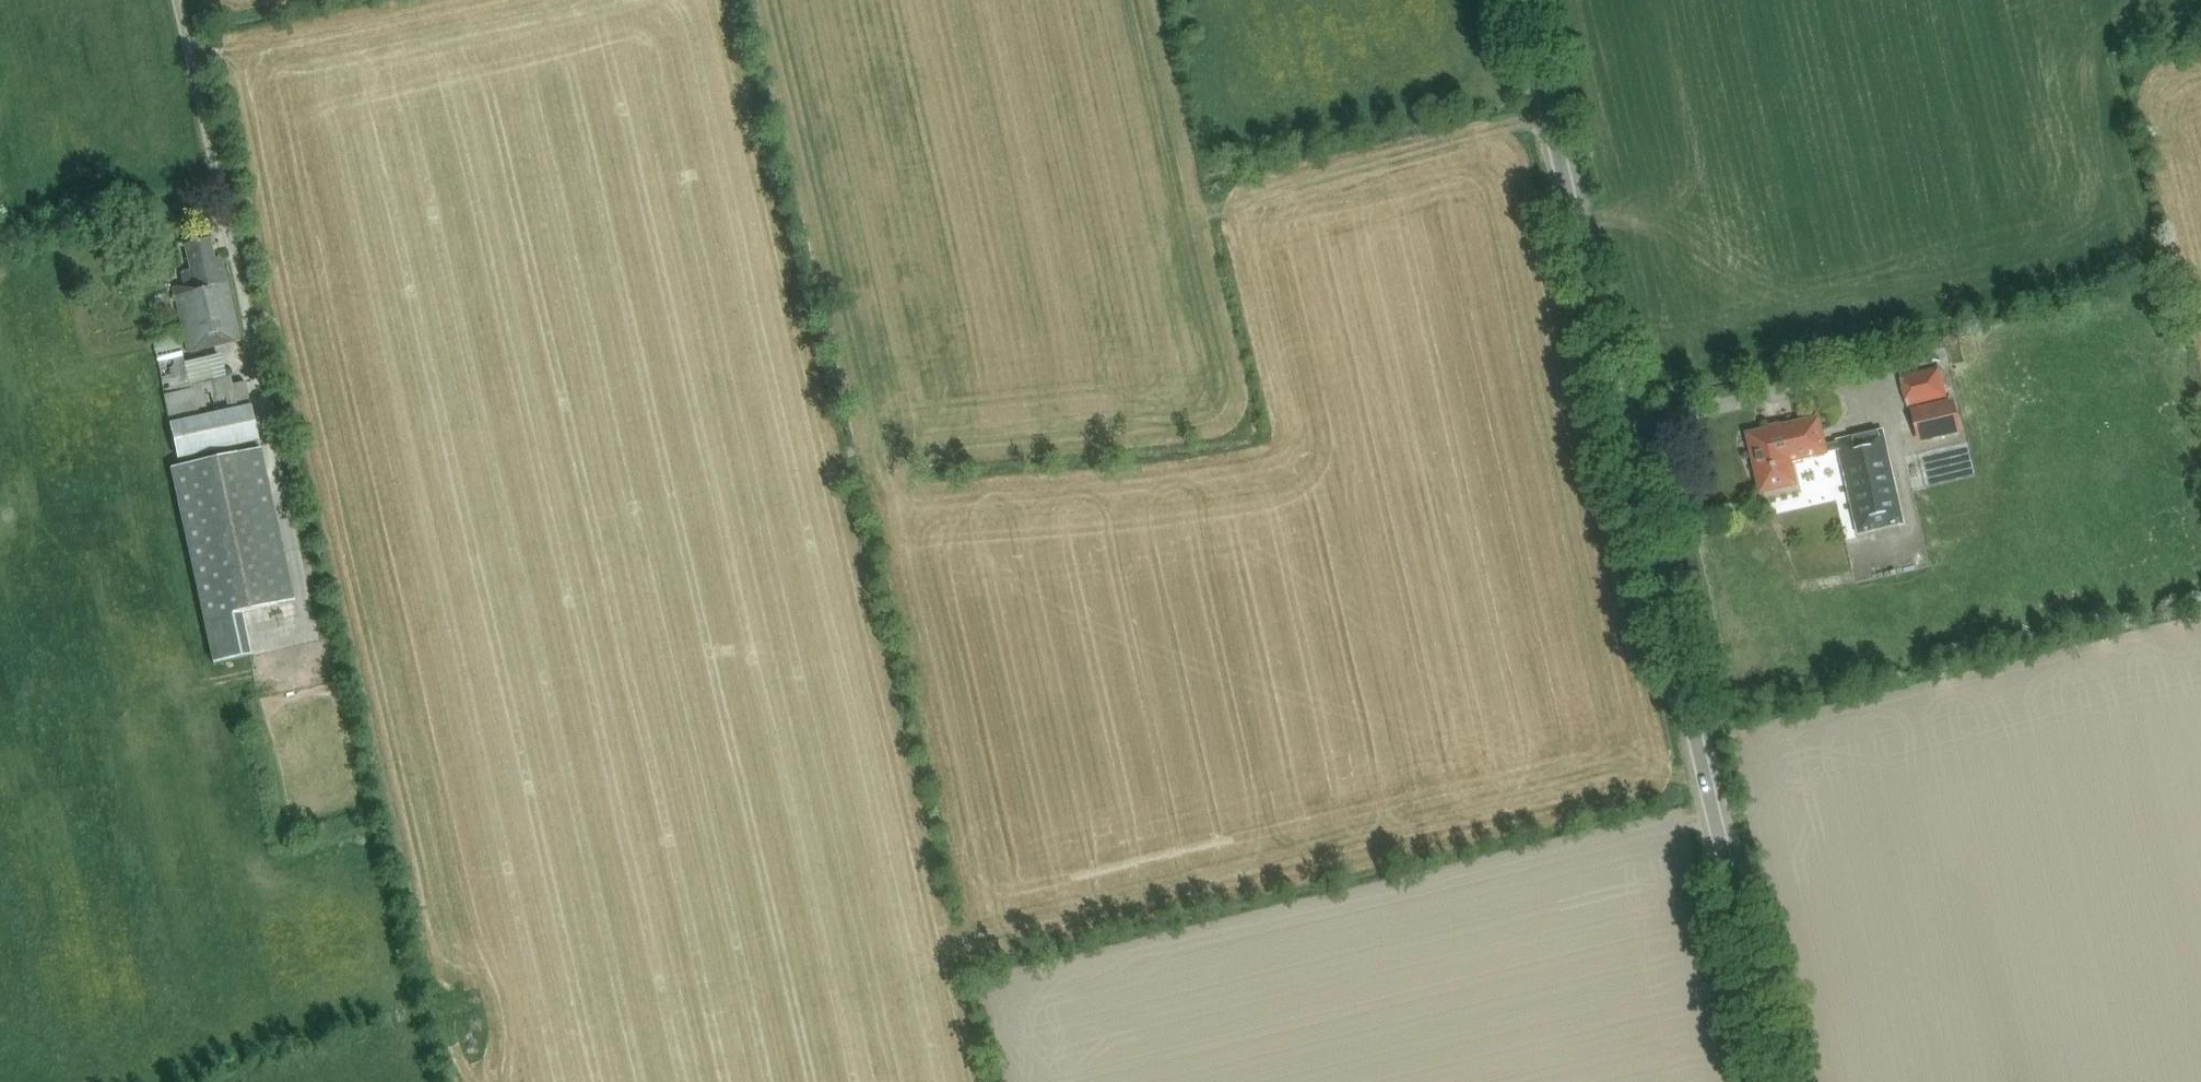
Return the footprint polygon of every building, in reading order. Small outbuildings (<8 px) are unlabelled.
[(209,239),(185,245),(191,270),(182,272),(185,285),(173,287),(188,352),(240,341),(220,257),(214,259),(209,239)] [(185,362),(177,329),(150,335),(179,457),(259,438),(246,380),(234,383),(231,374),(227,375),(222,353),(185,362)] [(1910,407),(1919,444),(1963,433),(1954,397),(1947,398),(1939,366),(1900,376),(1908,408),(1910,407)] [(1861,536),(1907,525),(1884,430),(1836,441),(1837,444),(1824,447),(1817,420),(1749,436),(1763,495),(1798,486),(1793,463),(1841,451),(1861,536)] [(171,468),(213,662),(251,654),(242,612),(294,600),(261,448),(171,468)]
